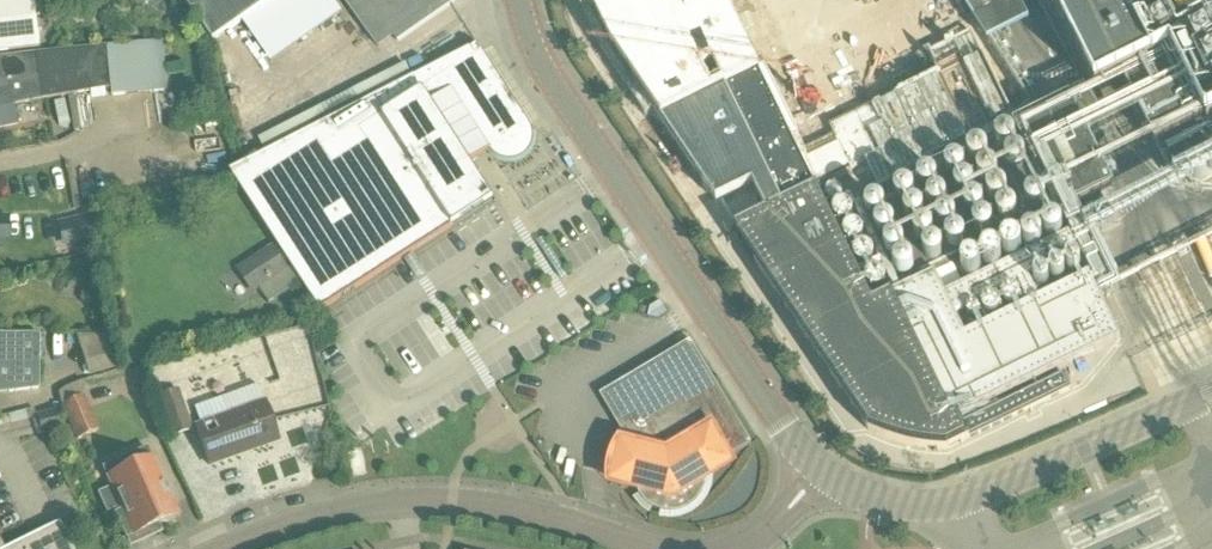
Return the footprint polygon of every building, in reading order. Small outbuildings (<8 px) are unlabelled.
[(40,47),(35,0),(9,0),(0,1),(0,51),(40,47)] [(215,43),(241,24),(252,39),(309,0),(184,0),(215,43)] [(348,6),(354,14),(355,15),(316,42),(306,49),(318,67),(295,83),(301,93),(373,42),(378,49),(394,37),(398,42),(399,44),(455,4),(452,0),(344,0),(348,6)] [(599,32),(627,20),(619,0),(591,12),(599,32)] [(1007,33),(1029,22),(1018,0),(907,0),(825,54),(906,179),(870,196),(914,285),(892,296),(953,421),(1120,339),(1089,275),(1111,264),(1089,219),(1108,210),(1101,194),(1112,188),(1069,100),(1018,125),(1013,115),(1029,105),(988,43),(1007,33)] [(1095,90),(1098,89),(1110,112),(1133,101),(1170,175),(1211,154),(1211,136),(1206,124),(1211,121),(1211,0),(1050,0),(1095,90)] [(736,38),(762,53),(772,36),(745,21),(736,38)] [(19,125),(16,107),(15,105),(41,100),(92,92),(93,99),(107,97),(106,90),(112,89),(112,96),(140,94),(168,91),(162,40),(135,43),(107,45),(67,50),(0,58),(0,129),(19,125)] [(530,153),(532,149),(534,144),(534,139),(534,135),(533,130),(530,126),(531,126),(478,45),(231,172),(321,312),(452,227),(494,200),(471,165),(491,152),(494,156),(497,158),(501,161),(506,162),(510,163),(515,162),(519,161),(523,159),(527,156),(530,153)] [(748,74),(755,63),(733,48),(726,58),(748,74)] [(59,99),(64,123),(75,121),(70,97),(59,99)] [(786,239),(803,225),(793,213),(776,227),(786,239)] [(99,246),(91,214),(56,222),(62,248),(79,244),(80,251),(99,246)] [(253,295),(290,271),(272,244),(236,269),(253,295)] [(84,305),(90,306),(96,302),(96,295),(92,290),(86,289),(80,293),(80,300),(84,305)] [(647,317),(649,309),(641,307),(639,315),(647,317)] [(39,335),(0,334),(0,394),(39,390),(39,335)] [(672,513),(681,511),(690,508),(697,502),(703,494),(706,486),(707,476),(707,471),(752,444),(691,341),(601,395),(627,439),(618,471),(617,477),(636,482),(637,487),(640,495),(654,508),(662,512),(672,513)] [(171,438),(193,431),(179,389),(157,397),(171,438)] [(76,441),(99,430),(84,395),(60,406),(76,441)] [(211,467),(245,455),(244,451),(278,439),(265,405),(197,429),(211,467)] [(41,436),(65,430),(60,408),(36,414),(41,436)] [(353,426),(310,429),(312,463),(355,460),(353,426)] [(177,515),(147,449),(103,469),(111,487),(98,494),(106,514),(120,507),(121,510),(115,513),(126,538),(161,522),(166,525),(174,522),(174,516),(177,515)] [(59,515),(1,545),(0,544),(0,548),(76,548),(59,515)]
